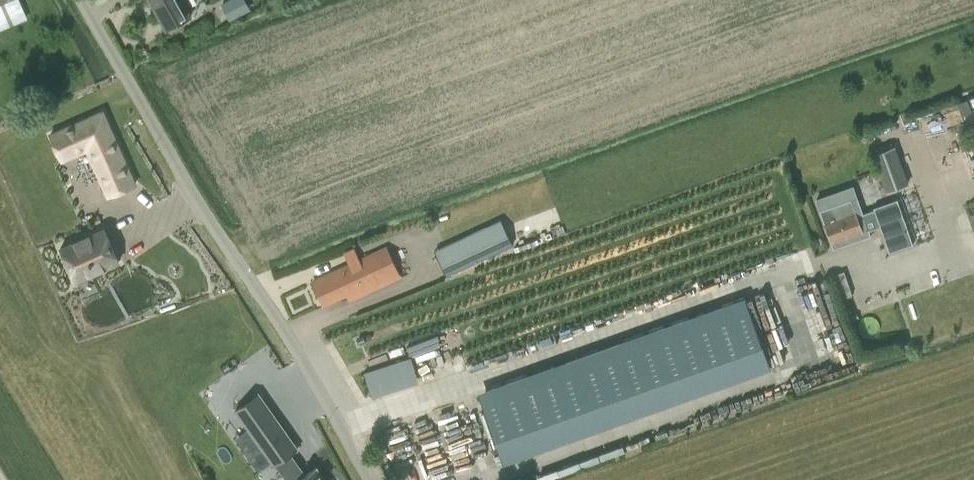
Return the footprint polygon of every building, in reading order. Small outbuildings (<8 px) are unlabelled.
[(0,5),(0,29),(27,18),(19,0),(12,0),(0,5)] [(184,0),(150,0),(166,29),(193,15),(184,0)] [(221,5),(227,18),(246,9),(241,0),(231,0),(221,5)] [(103,111),(50,134),(61,159),(87,148),(108,195),(134,184),(103,111)] [(895,147),(873,155),(879,173),(901,166),(895,147)] [(870,225),(909,224),(908,196),(869,197),(870,225)] [(851,200),(820,211),(825,223),(824,224),(831,243),(833,243),(834,248),(871,235),(864,218),(859,220),(857,213),(851,200)] [(447,275),(512,245),(503,226),(438,256),(447,275)] [(74,280),(118,261),(104,228),(60,247),(74,280)] [(386,247),(312,282),(324,307),(347,296),(350,301),(400,277),(386,247)] [(844,271),(832,275),(840,299),(853,294),(844,271)] [(640,414),(770,368),(749,306),(618,352),(640,414)] [(380,365),(398,360),(395,348),(377,353),(380,365)] [(402,360),(367,370),(374,394),(409,385),(402,360)] [(599,428),(578,367),(482,401),(504,462),(599,428)] [(236,410),(274,465),(277,463),(288,479),(325,479),(316,467),(305,475),(290,454),(297,449),(258,394),(236,410)]
